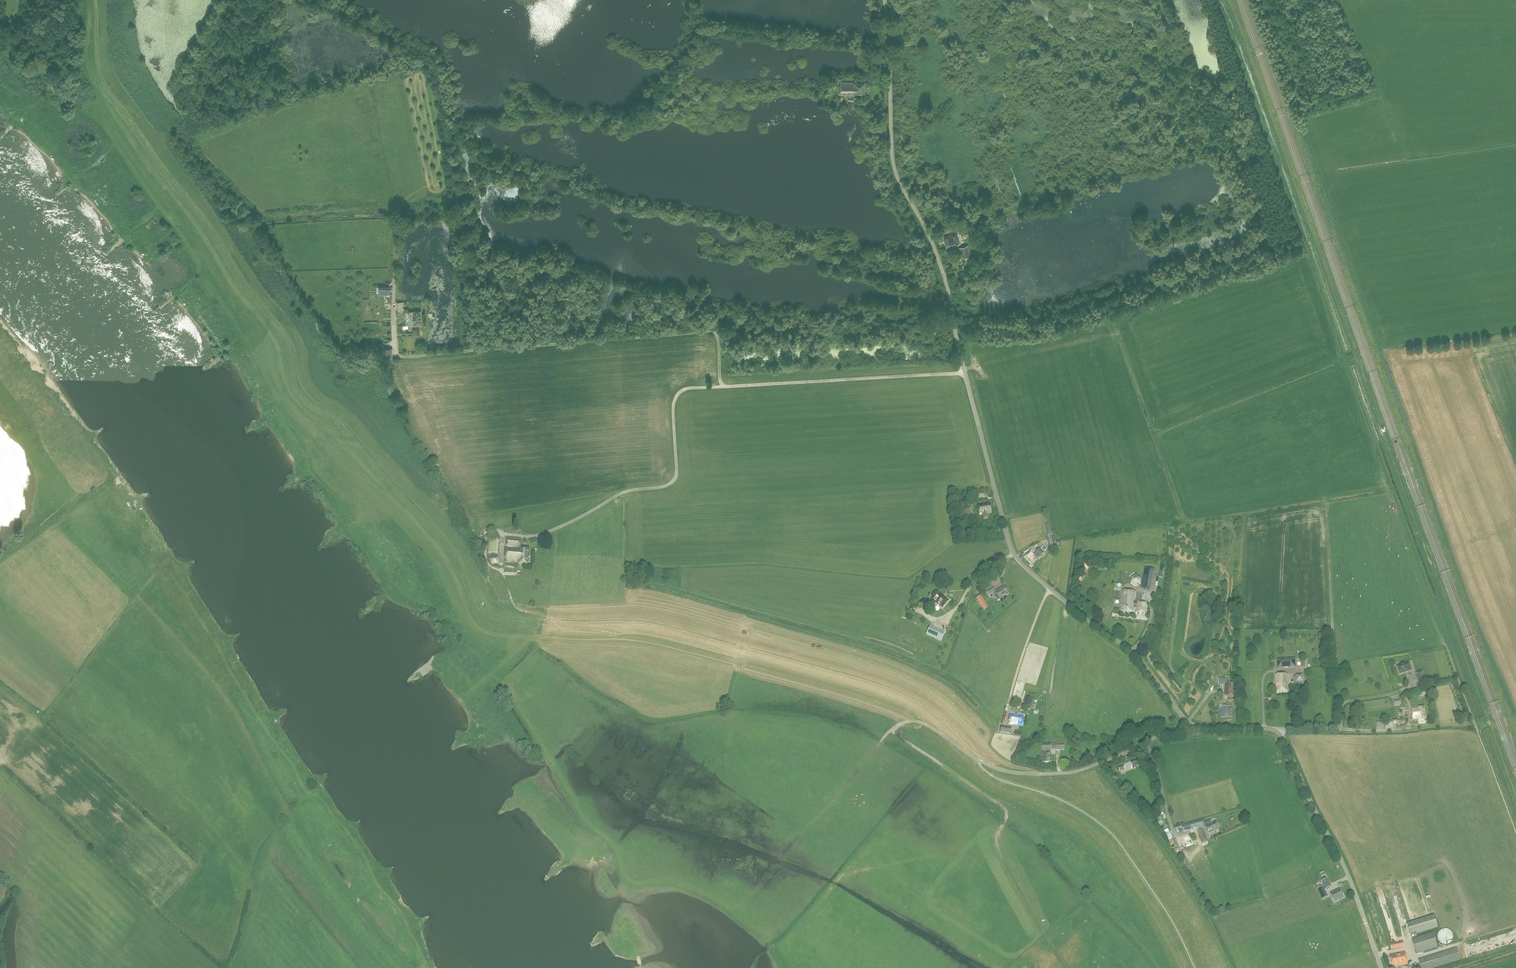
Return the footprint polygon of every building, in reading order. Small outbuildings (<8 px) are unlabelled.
[(848,95),(848,101),(854,101),(853,95),(865,95),(865,82),(839,83),(839,95),(848,95)] [(970,228),(962,231),(964,237),(972,234),(970,228)] [(943,237),(947,248),(959,244),(956,233),(943,237)] [(968,247),(966,248),(968,253),(963,254),(962,252),(960,252),(962,258),(971,256),(968,247)] [(409,326),(414,325),(422,325),(421,311),(408,312),(409,326)] [(991,513),(990,502),(977,504),(979,515),(981,515),(982,520),(988,519),(988,514),(991,513)] [(963,519),(965,518),(973,517),(975,517),(974,512),(973,512),(972,508),(964,509),(965,515),(963,515),(963,519)] [(1048,536),(1046,536),(1049,548),(1055,546),(1053,534),(1048,536)] [(519,564),(527,565),(529,548),(521,547),(521,539),(507,537),(505,561),(519,562),(519,564)] [(489,539),(488,553),(498,554),(499,540),(489,539)] [(1031,552),(1026,558),(1032,564),(1038,558),(1037,558),(1038,558),(1039,556),(1040,556),(1044,552),(1045,553),(1048,550),(1047,549),(1043,546),(1041,549),(1039,548),(1035,552),(1034,554),(1031,552)] [(1145,568),(1141,587),(1149,589),(1153,570),(1145,568)] [(1131,583),(1135,585),(1139,583),(1140,578),(1136,576),(1131,578),(1131,583)] [(1004,586),(995,592),(1000,599),(1009,593),(1004,586)] [(942,607),(948,601),(941,595),(941,594),(937,591),(930,598),(936,603),(942,607)] [(1122,591),(1121,611),(1134,612),(1134,603),(1136,603),(1136,612),(1146,613),(1147,603),(1139,602),(1139,600),(1134,600),(1135,592),(1122,591)] [(976,598),(983,609),(987,606),(980,595),(976,598)] [(926,634),(941,641),(945,631),(941,629),(940,631),(934,628),(935,627),(931,625),(926,634)] [(1278,660),(1278,668),(1296,667),(1295,659),(1278,660)] [(1411,670),(1408,662),(1397,666),(1400,674),(1411,670)] [(1420,684),(1426,682),(1422,670),(1416,673),(1420,684)] [(1288,691),(1287,674),(1275,674),(1276,691),(1288,691)] [(1306,684),(1306,679),(1305,676),(1303,676),(1303,675),(1296,676),(1293,676),(1294,685),(1306,684)] [(1026,697),(1024,705),(1032,707),(1035,699),(1026,697)] [(1230,706),(1219,708),(1220,718),(1232,717),(1230,706)] [(1413,719),(1418,718),(1419,723),(1425,723),(1425,722),(1429,722),(1428,720),(1425,720),(1423,706),(1418,707),(1419,708),(1412,709),(1413,719)] [(1023,716),(1011,714),(1009,723),(1021,725),(1023,716)] [(1045,751),(1045,762),(1051,761),(1051,750),(1052,750),(1052,743),(1043,744),(1043,751),(1045,751)] [(1198,820),(1187,824),(1189,830),(1200,826),(1198,820)] [(1209,834),(1220,829),(1216,820),(1212,822),(1211,820),(1204,823),(1209,834)] [(1203,829),(1197,832),(1201,840),(1207,837),(1203,829)] [(1325,889),(1331,887),(1327,879),(1321,881),(1323,885),(1325,889)] [(1340,888),(1330,893),(1334,902),(1344,897),(1340,888)] [(1411,935),(1437,927),(1434,915),(1407,923),(1411,935)] [(1450,942),(1451,941),(1452,939),(1453,937),(1452,934),(1451,932),(1450,931),(1448,929),(1446,929),(1444,929),(1442,930),(1440,931),(1438,933),(1438,935),(1438,937),(1438,940),(1439,941),(1441,943),(1443,944),(1446,944),(1448,944),(1450,942)] [(1416,953),(1437,947),(1433,932),(1412,939),(1416,953)] [(1507,938),(1473,946),(1475,952),(1509,944),(1507,938)] [(1403,941),(1390,944),(1391,949),(1404,946),(1403,941)] [(1418,959),(1421,967),(1432,967),(1460,959),(1457,947),(1418,959)] [(1405,952),(1389,955),(1392,967),(1407,964),(1405,952)]
